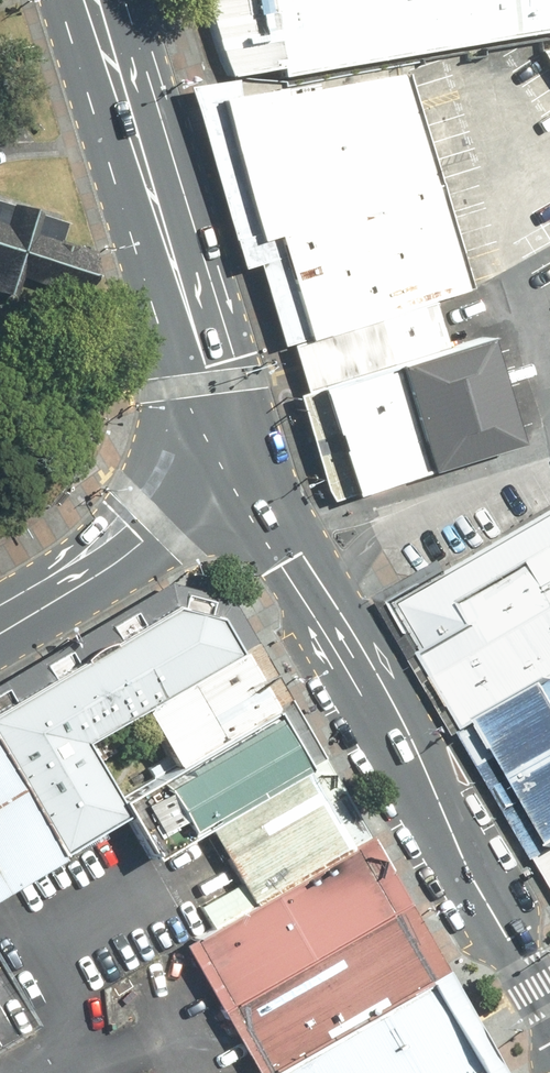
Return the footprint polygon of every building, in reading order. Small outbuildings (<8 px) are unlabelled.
[(218,74),(268,65),(268,78),(549,30),(549,0),(192,0),(218,74)] [(226,100),(297,341),(435,297),(470,285),(399,66),(226,100)] [(19,297),(26,276),(88,295),(91,284),(97,286),(104,264),(94,261),(97,249),(66,240),(72,222),(0,200),(0,291),(19,297)] [(297,341),(314,392),(451,348),(435,297),(297,341)] [(451,348),(314,392),(349,499),(359,496),(529,441),(494,334),(451,348)] [(395,604),(467,728),(549,680),(549,516),(395,604)] [(238,658),(201,591),(0,702),(0,782),(44,861),(112,823),(71,750),(135,715),(238,658)] [(238,658),(135,715),(165,770),(268,713),(238,658)] [(467,728),(549,875),(549,681),(467,728)] [(302,773),(268,713),(165,770),(114,799),(148,859),(201,829),(302,773)] [(344,849),(302,773),(201,829),(243,905),(344,849)] [(44,861),(0,782),(0,885),(44,861)] [(421,986),(344,849),(243,905),(191,934),(268,1071),(421,986)] [(421,986),(268,1071),(264,1072),(470,1072),(421,986)]
